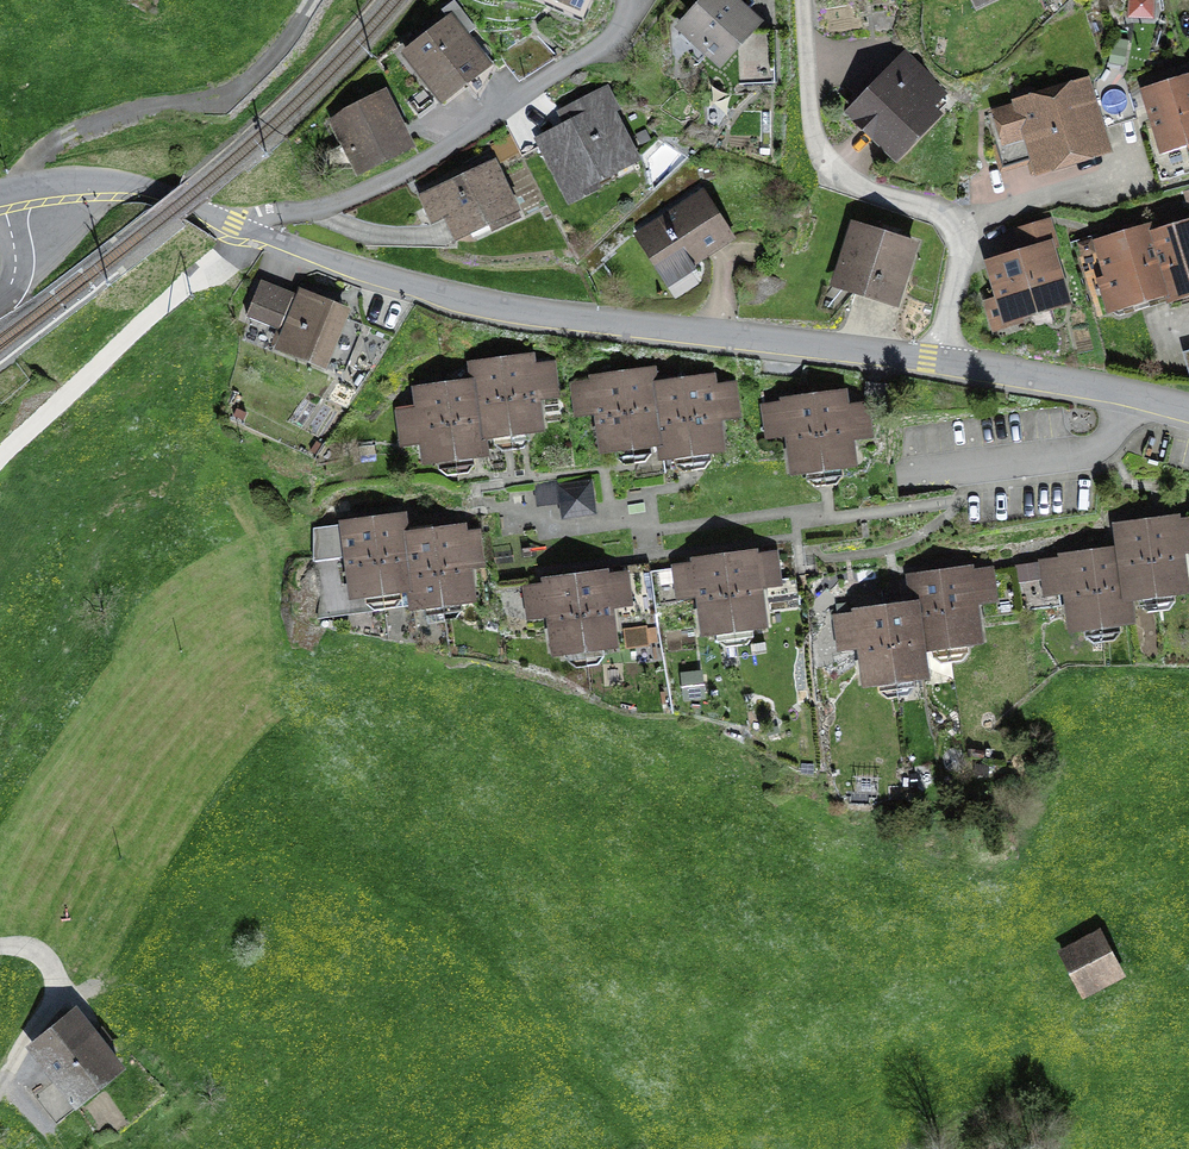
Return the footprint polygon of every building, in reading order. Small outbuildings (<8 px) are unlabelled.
[(754,23),(729,0),(710,0),(685,28),(720,61),(754,23)] [(1132,1),(1130,16),(1155,19),(1156,4),(1132,1)] [(410,56),(443,98),(486,64),(452,22),(410,56)] [(854,113),(895,156),(934,119),(925,109),(939,95),(907,62),(854,113)] [(1145,92),(1162,150),(1188,142),(1188,79),(1145,92)] [(1038,170),(1105,150),(1085,83),(1018,103),(1020,107),(998,114),(1006,141),(1028,134),(1038,170)] [(593,177),(633,157),(602,96),(566,114),(573,128),(544,142),(571,196),(597,184),(593,177)] [(362,168),(405,146),(383,100),(339,122),(362,168)] [(460,233),(504,219),(488,167),(443,181),(460,233)] [(722,237),(698,198),(638,235),(662,274),(722,237)] [(1188,295),(1188,225),(1150,237),(1168,295),(1170,301),(1188,295)] [(996,325),(1067,305),(1044,226),(1019,233),(1026,256),(991,266),(1001,303),(991,306),(996,325)] [(1111,312),(1168,295),(1150,237),(1148,230),(1099,244),(1111,282),(1103,284),(1111,312)] [(891,304),(909,249),(853,232),(835,286),(891,304)] [(281,348),(324,365),(345,313),(302,296),(300,301),(263,286),(251,316),(288,331),(281,348)] [(531,360),(503,364),(513,435),(541,431),(537,398),(551,396),(547,366),(532,368),(531,360)] [(513,435),(503,364),(474,368),(476,384),(483,439),(513,435)] [(623,376),(633,449),(663,445),(655,388),(653,372),(623,376)] [(605,453),(633,449),(623,376),(595,380),(596,385),(583,387),(587,414),(599,412),(605,453)] [(711,381),(685,384),(694,455),(721,452),(717,418),(733,416),(729,391),(713,393),(711,381)] [(446,388),(455,458),(485,454),(483,439),(476,384),(446,388)] [(664,459),(694,455),(685,384),(655,388),(663,445),(664,459)] [(455,458),(446,388),(416,392),(419,411),(404,413),(408,441),(422,439),(426,462),(455,458)] [(814,399),(823,469),(853,465),(849,437),(864,435),(861,407),(845,409),(844,395),(814,399)] [(823,469),(814,399),(784,403),(785,406),(767,409),(770,435),(788,433),(793,473),(823,469)] [(593,478),(559,484),(566,516),(599,510),(593,478)] [(1147,523),(1156,595),(1186,591),(1181,551),(1188,550),(1188,524),(1177,525),(1177,519),(1147,523)] [(375,523),(383,593),(414,590),(407,535),(405,520),(375,523)] [(383,593),(375,523),(345,527),(354,597),(383,593)] [(1156,595),(1147,523),(1116,527),(1119,550),(1126,599),(1156,595)] [(333,524),(313,527),(319,560),(339,557),(333,524)] [(463,528),(437,532),(446,604),(472,601),(468,568),(481,566),(477,536),(464,537),(463,528)] [(446,604),(437,532),(407,535),(414,590),(416,608),(446,604)] [(1119,550),(1091,554),(1100,626),(1129,622),(1126,599),(1119,550)] [(734,631),(766,627),(761,588),(777,586),(773,558),(756,561),(756,554),(724,559),(734,631)] [(1073,629),(1100,626),(1091,554),(1064,557),(1065,561),(1046,563),(1050,593),(1067,591),(1073,629)] [(705,635),(734,631),(724,559),(695,563),(695,566),(679,569),(683,597),(699,595),(705,635)] [(942,575),(951,646),(978,643),(973,603),(990,601),(987,575),(968,577),(968,572),(942,575)] [(584,651),(616,647),(610,609),(627,606),(623,578),(606,581),(605,575),(574,579),(584,651)] [(923,650),(951,646),(942,575),(909,579),(912,605),(917,604),(923,650)] [(555,655),(584,651),(574,579),(545,583),(545,587),(529,589),(533,618),(549,615),(555,655)] [(885,608),(894,680),(926,676),(923,650),(917,604),(912,605),(885,608)] [(894,680),(885,608),(857,612),(858,619),(843,621),(846,647),(861,645),(866,683),(894,680)] [(1102,920),(1057,939),(1079,992),(1124,974),(1102,920)] [(83,1008),(29,1044),(67,1100),(121,1063),(83,1008)]
